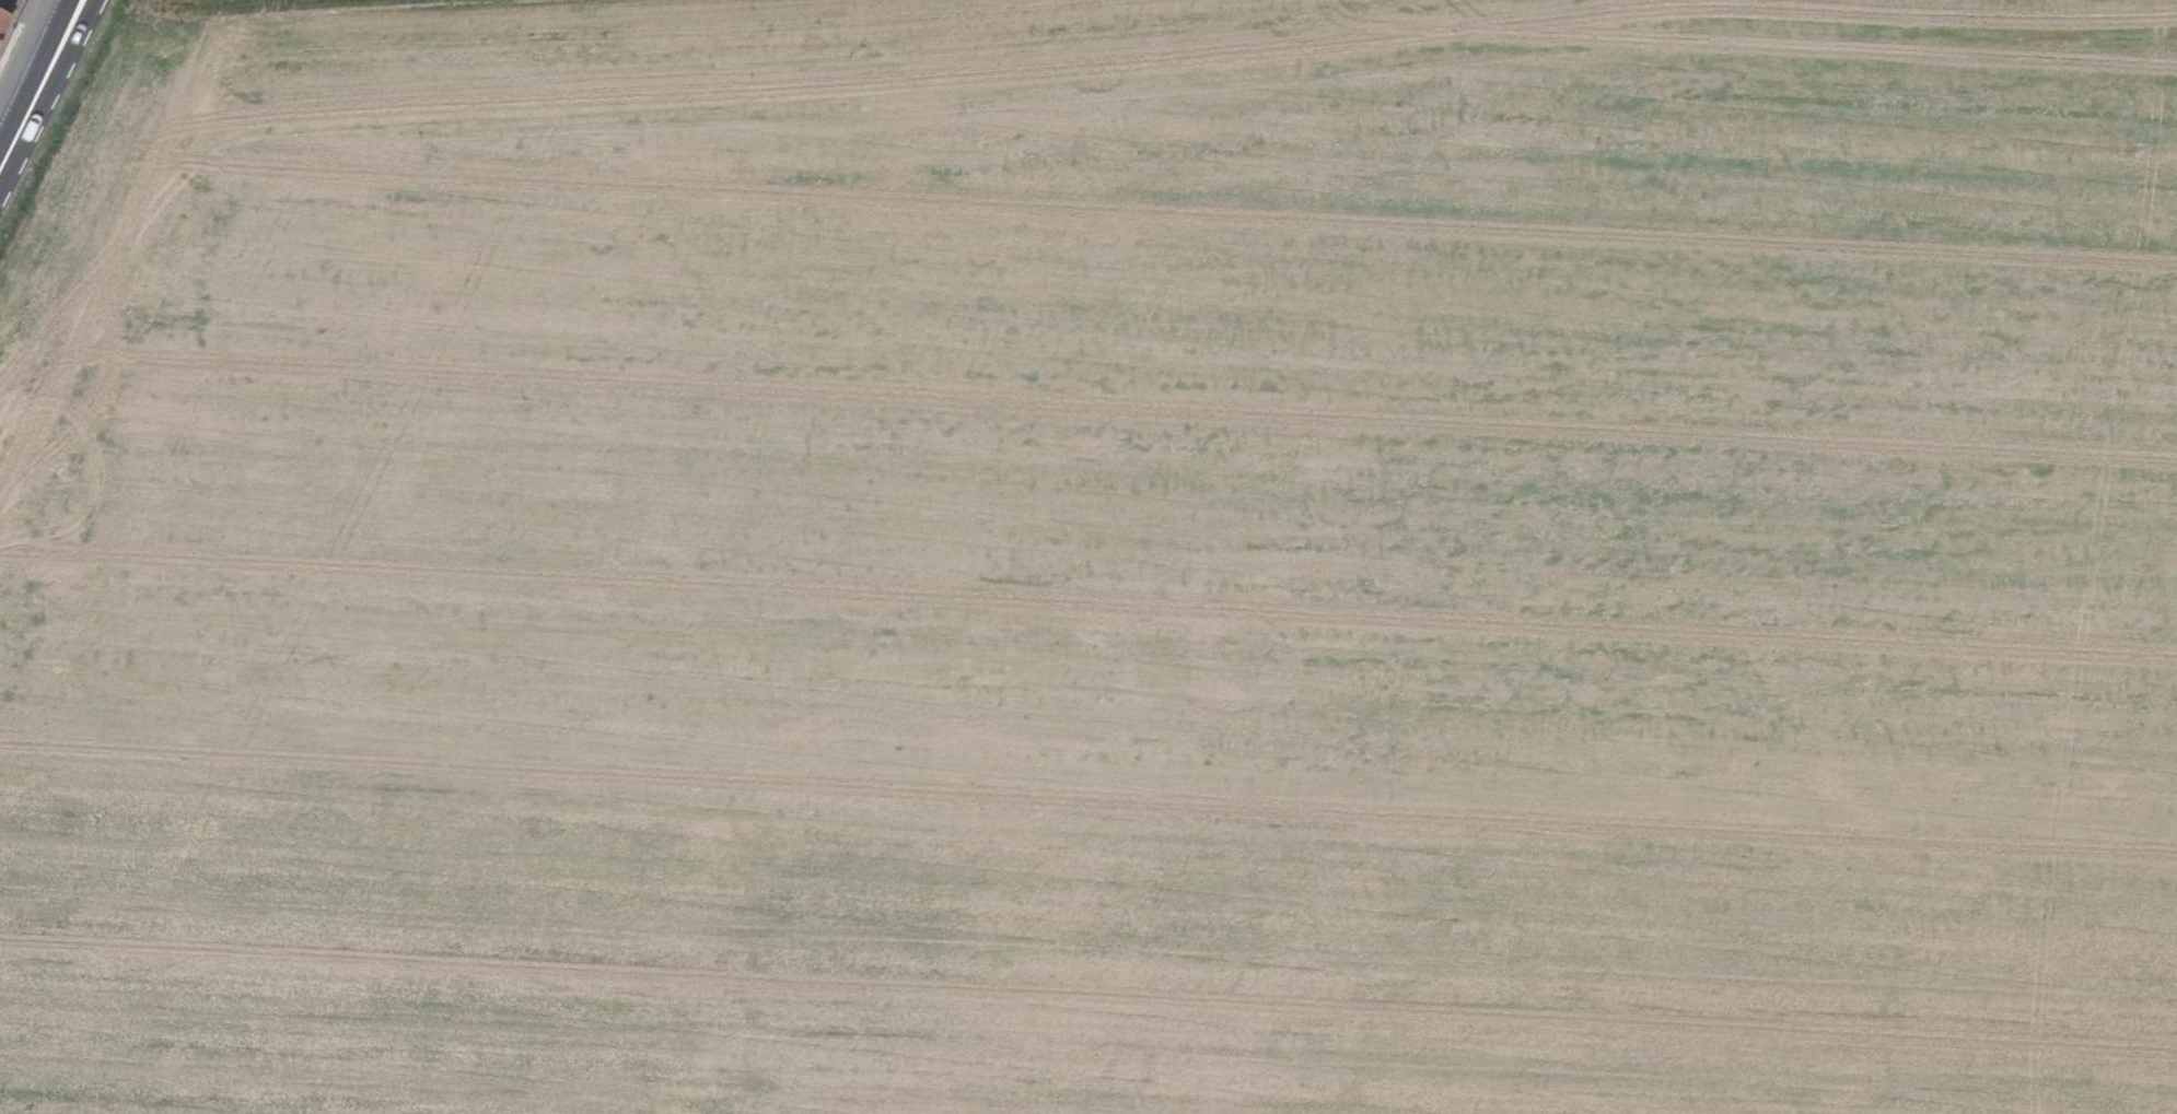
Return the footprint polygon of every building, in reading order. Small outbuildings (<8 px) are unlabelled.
[(17,12),(0,5),(0,47),(17,12)]
